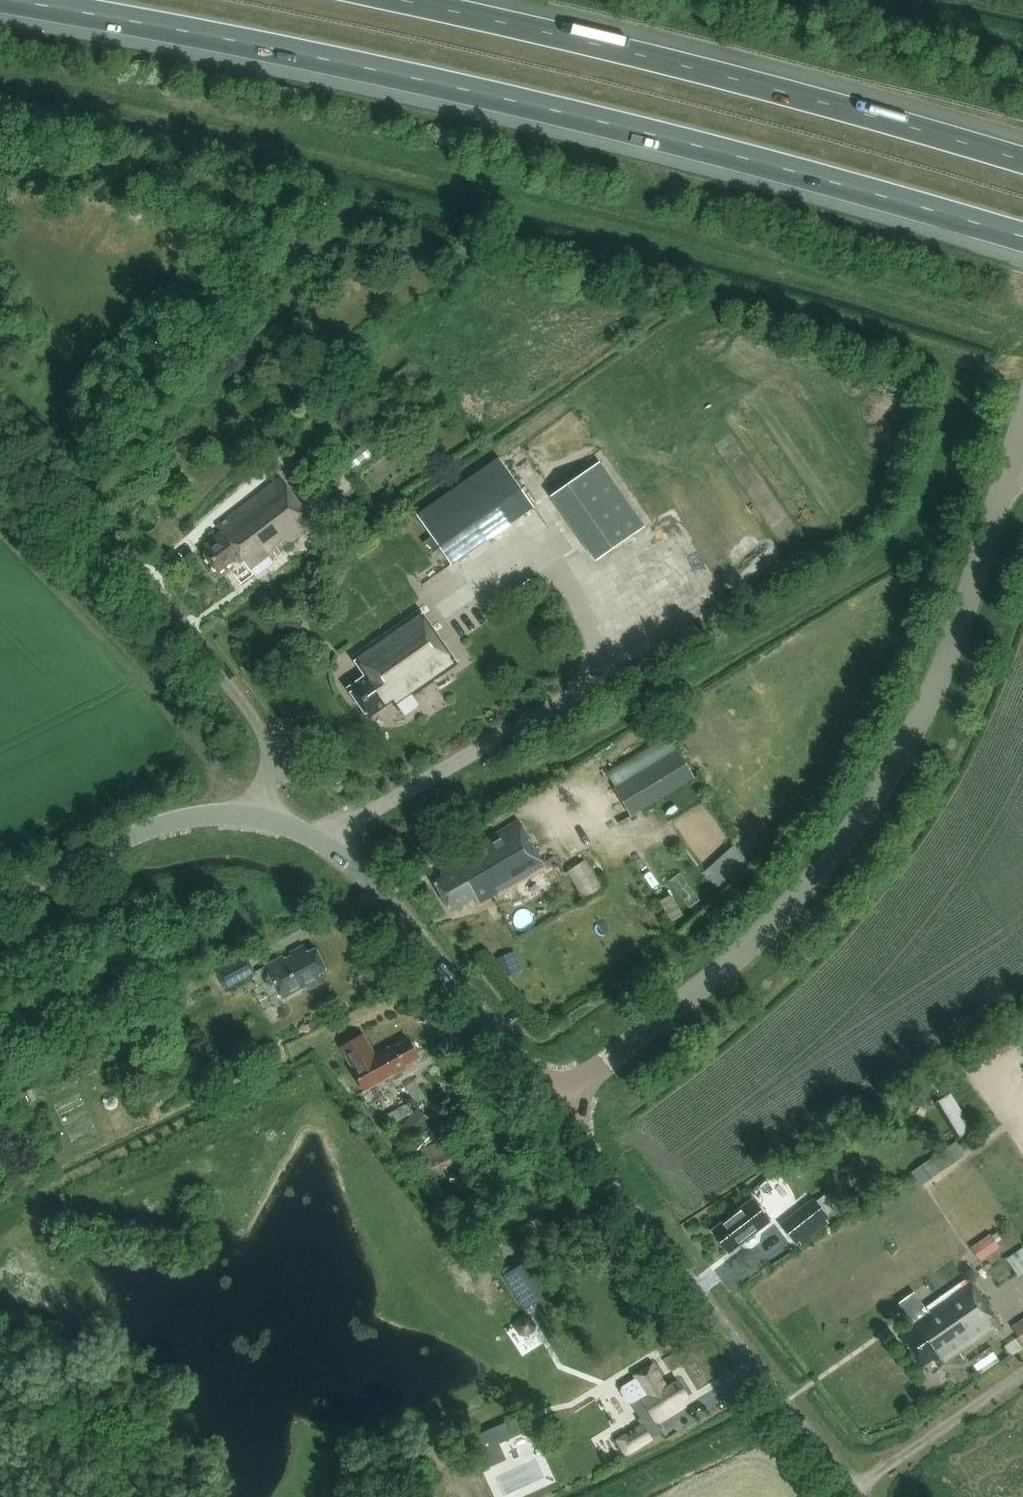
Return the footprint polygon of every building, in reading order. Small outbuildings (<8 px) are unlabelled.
[(389,406),(378,391),(371,397),(382,412),(389,406)] [(455,416),(449,409),(443,415),(448,422),(455,416)] [(363,447),(344,461),(351,470),(370,455),(363,447)] [(432,555),(441,549),(452,563),(533,506),(497,456),(416,514),(433,537),(424,543),(432,555)] [(654,528),(612,460),(561,491),(603,559),(654,528)] [(203,554),(217,573),(236,559),(239,564),(243,561),(250,570),(268,556),(271,560),(316,525),(280,478),(217,527),(221,532),(204,545),(207,550),(203,554)] [(358,559),(367,552),(363,545),(353,552),(358,559)] [(412,696),(458,664),(420,610),(352,657),(366,677),(348,689),(369,719),(392,702),(395,708),(399,706),(406,715),(419,706),(412,696)] [(630,816),(694,778),(678,750),(613,788),(630,816)] [(493,896),(494,898),(546,868),(518,820),(438,867),(444,877),(434,883),(451,912),(474,898),(478,905),(493,896)] [(283,955),(264,966),(283,1000),(306,987),(308,992),(324,983),(320,976),(328,972),(315,948),(307,953),(303,945),(289,952),(291,956),(286,959),(283,955)] [(225,990),(256,973),(248,957),(216,975),(225,990)] [(519,972),(513,959),(498,965),(504,978),(519,972)] [(375,1055),(363,1035),(341,1048),(352,1068),(351,1069),(364,1092),(406,1068),(405,1066),(419,1058),(408,1040),(394,1047),(393,1045),(375,1055)] [(15,1075),(20,1084),(32,1078),(28,1069),(15,1075)] [(416,1080),(406,1086),(416,1104),(427,1098),(416,1080)] [(36,1086),(24,1092),(29,1102),(41,1097),(36,1086)] [(407,1103),(386,1115),(391,1126),(413,1114),(407,1103)] [(418,1109),(402,1126),(417,1139),(432,1121),(418,1109)] [(445,1140),(419,1151),(428,1173),(454,1163),(445,1140)] [(747,1243),(755,1237),(753,1234),(765,1225),(750,1206),(742,1212),(740,1210),(712,1231),(729,1253),(745,1241),(747,1243)] [(782,1226),(795,1242),(816,1226),(804,1210),(782,1226)] [(974,1245),(984,1259),(999,1249),(990,1234),(974,1245)] [(1001,1283),(1020,1273),(1006,1248),(987,1259),(1001,1283)] [(1022,1272),(1022,1250),(1013,1256),(1022,1272)] [(548,1290),(529,1260),(504,1275),(522,1306),(548,1290)] [(932,1358),(937,1367),(998,1325),(967,1279),(924,1310),(925,1312),(921,1314),(918,1309),(909,1296),(898,1304),(915,1328),(901,1337),(920,1366),(932,1358)] [(533,1323),(529,1316),(525,1315),(518,1320),(518,1323),(522,1330),(525,1331),(532,1326),(533,1323)] [(1013,1327),(1022,1341),(1022,1320),(1013,1327)] [(617,1441),(626,1454),(651,1439),(646,1430),(685,1406),(682,1401),(688,1397),(678,1382),(667,1389),(653,1365),(634,1376),(636,1379),(623,1388),(621,1392),(627,1402),(632,1403),(640,1398),(650,1414),(639,1421),(642,1426),(617,1441)] [(495,1427),(473,1437),(481,1453),(502,1442),(495,1427)]
